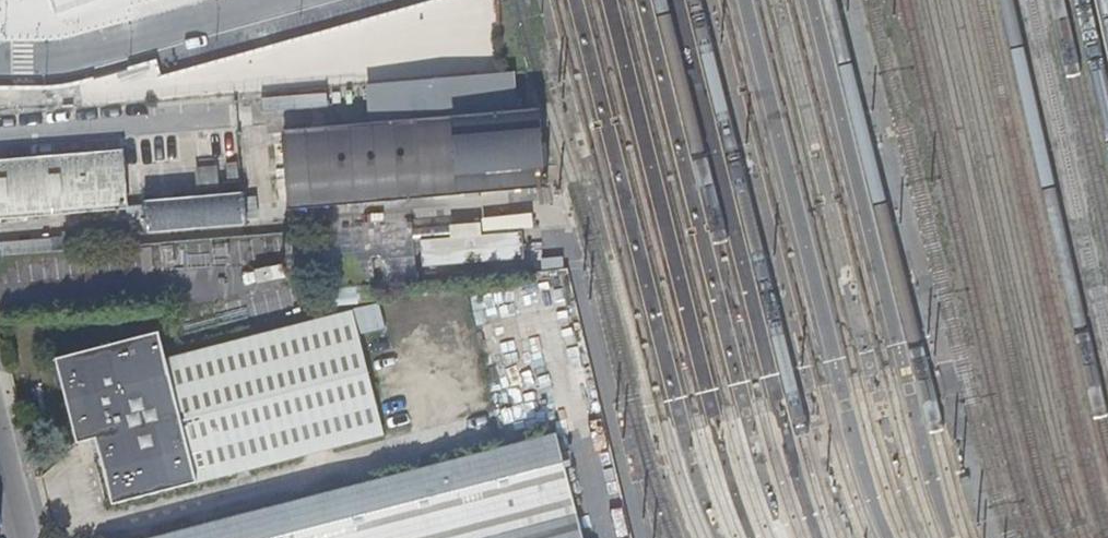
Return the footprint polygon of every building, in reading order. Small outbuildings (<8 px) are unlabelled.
[(49,14),(88,0),(44,0),(49,14)] [(71,84),(70,59),(41,61),(42,85),(71,84)] [(346,89),(277,92),(278,106),(346,103),(346,89)] [(289,209),(546,185),(545,179),(545,169),(542,146),(539,112),(283,135),(289,209)] [(550,145),(542,146),(545,169),(552,168),(550,145)] [(129,208),(124,151),(0,162),(0,219),(129,208)] [(147,202),(149,234),(248,225),(246,194),(147,202)] [(418,221),(325,229),(330,286),(422,277),(418,221)] [(54,253),(132,246),(131,229),(65,236),(65,239),(53,240),(54,253)] [(490,257),(518,254),(516,235),(488,238),(490,257)] [(558,237),(559,252),(566,251),(565,236),(558,237)] [(529,239),(531,261),(555,258),(553,237),(529,239)] [(97,438),(113,503),(386,435),(355,312),(168,360),(161,333),(57,358),(79,442),(97,438)] [(582,426),(152,537),(610,537),(582,426)] [(829,492),(837,490),(834,477),(826,479),(829,492)]
